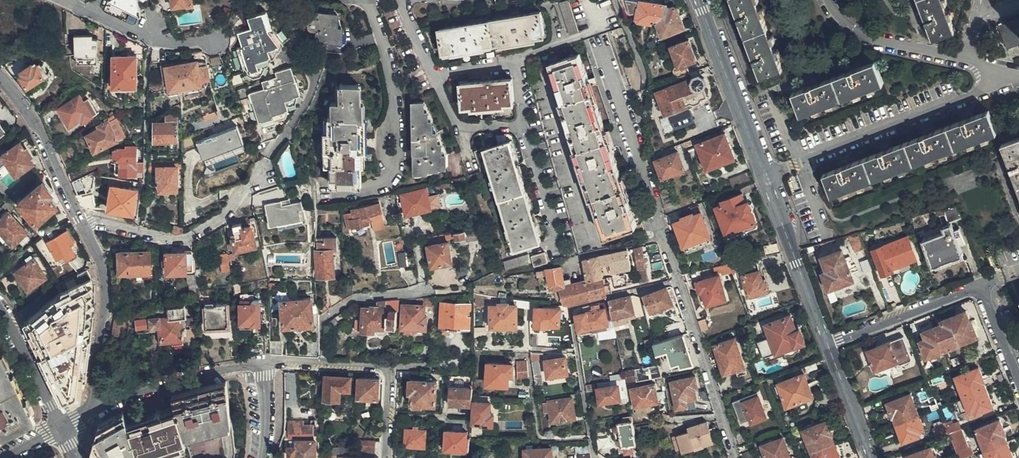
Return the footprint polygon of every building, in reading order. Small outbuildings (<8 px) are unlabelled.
[(138,0),(109,0),(139,15),(141,15),(138,0)] [(666,5),(639,1),(632,0),(618,0),(627,19),(634,17),(637,21),(652,24),(653,21),(661,12),(666,5)] [(760,78),(783,69),(756,0),(730,0),(760,78)] [(932,39),(954,31),(943,0),(918,0),(924,16),(920,17),(923,25),(927,24),(932,39)] [(578,32),(567,1),(558,4),(569,36),(578,32)] [(671,7),(666,5),(661,12),(653,21),(657,21),(656,23),(661,37),(685,28),(677,7),(674,6),(671,7)] [(272,17),(271,7),(244,19),(248,29),(235,34),(240,48),(236,50),(245,72),(259,67),(256,60),(262,57),(268,54),(266,47),(280,41),(273,23),(272,17)] [(328,28),(328,13),(302,11),(301,27),(302,29),(309,29),(309,39),(332,42),(333,28),(328,28)] [(543,34),(539,12),(494,19),(455,26),(439,29),(442,52),(452,50),(452,53),(496,45),(534,39),(534,36),(543,34)] [(280,41),(291,37),(278,21),(272,17),(273,23),(280,41)] [(1011,60),(1018,57),(1018,18),(998,26),(1011,60)] [(96,62),(96,36),(86,36),(85,32),(71,33),(71,62),(96,62)] [(673,79),(689,73),(686,65),(696,60),(689,40),(671,47),(678,67),(670,71),(673,79)] [(271,61),(280,41),(266,47),(268,54),(271,61)] [(135,84),(136,55),(112,54),(112,84),(135,84)] [(637,225),(611,150),(597,109),(578,54),(550,64),(563,101),(561,103),(576,150),(574,151),(590,198),(592,197),(605,236),(637,225)] [(245,72),(229,79),(235,93),(254,85),(263,70),(266,68),(262,57),(256,60),(259,67),(245,72)] [(158,61),(150,60),(149,68),(158,69),(158,61)] [(210,81),(207,64),(199,66),(198,61),(191,63),(190,61),(188,60),(186,61),(185,62),(184,63),(179,64),(178,62),(163,65),(165,76),(168,75),(171,88),(168,88),(169,98),(204,92),(202,82),(210,81)] [(17,61),(5,70),(11,77),(19,71),(23,68),(17,61)] [(791,93),(800,116),(883,84),(874,62),(858,68),(856,64),(849,68),(850,71),(817,84),(815,80),(808,83),(809,87),(791,93)] [(25,67),(19,71),(21,73),(19,75),(29,91),(46,81),(44,77),(49,74),(43,64),(41,65),(39,63),(33,66),(32,63),(25,67)] [(285,100),(299,95),(300,94),(299,90),(294,76),(289,65),(275,71),(276,74),(262,80),(265,87),(250,94),(261,124),(274,119),(273,116),(286,111),(288,109),(288,107),(285,100)] [(294,76),(299,90),(307,87),(304,79),(301,73),(294,76)] [(692,79),(689,73),(673,79),(675,85),(656,93),(664,114),(686,106),(685,104),(691,102),(694,104),(697,103),(699,102),(699,100),(699,98),(706,96),(703,88),(705,85),(702,78),(698,77),(692,79)] [(513,101),(511,78),(477,82),(459,83),(461,107),(473,106),(473,107),(503,105),(502,102),(513,101)] [(363,150),(363,119),(360,119),(360,102),(358,102),(358,85),(339,85),(339,102),(332,102),(332,118),(328,118),(328,133),(324,133),(324,165),(329,165),(329,182),(359,182),(360,165),(361,164),(361,150),(363,150)] [(297,103),(299,95),(285,100),(288,107),(297,103)] [(97,113),(89,100),(84,103),(79,96),(57,108),(68,126),(79,120),(81,123),(97,113)] [(46,97),(33,105),(37,112),(49,103),(46,97)] [(824,165),(832,186),(997,124),(989,101),(972,108),(971,104),(964,107),(966,110),(932,123),(930,120),(924,123),(925,126),(890,139),(889,136),(881,139),(883,142),(850,155),(848,152),(840,155),(842,158),(824,165)] [(441,155),(441,143),(437,143),(436,133),(432,133),(432,122),(428,122),(427,112),(424,112),(423,103),(414,103),(415,148),(415,171),(427,171),(427,168),(439,169),(439,167),(445,167),(445,155),(441,155)] [(50,110),(40,115),(43,122),(53,117),(50,110)] [(204,116),(206,120),(219,115),(217,110),(204,116)] [(274,119),(261,124),(268,130),(277,127),(275,124),(285,120),(286,111),(273,116),(274,119)] [(176,152),(176,123),(176,116),(170,116),(170,119),(166,119),(166,125),(153,125),(153,142),(168,143),(168,152),(176,152)] [(117,140),(108,121),(97,126),(99,129),(85,134),(93,152),(117,140)] [(241,143),(242,142),(235,125),(195,141),(197,148),(202,158),(203,158),(241,143)] [(1018,178),(1018,128),(1002,135),(1018,178)] [(734,158),(725,134),(697,144),(707,169),(734,158)] [(181,154),(197,148),(195,141),(194,139),(181,143),(181,154)] [(531,211),(517,166),(510,141),(484,149),(499,197),(510,232),(514,248),(539,240),(539,237),(531,211)] [(20,143),(0,156),(0,175),(10,169),(14,176),(34,163),(20,143)] [(244,149),(241,143),(203,158),(205,165),(244,149)] [(126,149),(115,148),(115,159),(119,159),(119,174),(135,174),(135,170),(143,170),(143,163),(135,163),(135,146),(126,145),(126,149)] [(70,146),(58,152),(61,158),(73,153),(70,146)] [(683,169),(677,152),(655,160),(661,177),(683,169)] [(90,166),(70,176),(72,182),(93,173),(94,173),(90,166)] [(181,177),(185,177),(185,170),(172,170),(152,170),(152,178),(160,177),(160,187),(164,187),(164,198),(181,198),(181,177)] [(93,173),(72,182),(78,193),(92,190),(94,175),(94,173),(93,173)] [(136,185),(137,182),(113,178),(108,208),(132,211),(136,190),(124,187),(125,183),(136,185)] [(57,205),(49,196),(52,193),(42,182),(19,202),(36,222),(57,205)] [(446,189),(443,183),(436,185),(439,192),(446,189)] [(431,210),(426,190),(401,195),(406,216),(431,210)] [(756,221),(748,199),(745,200),(742,192),(721,200),(722,204),(715,207),(725,232),(756,221)] [(93,195),(77,198),(82,207),(95,210),(93,195)] [(278,200),(264,204),(269,226),(276,224),(304,218),(302,208),(305,208),(303,198),(279,204),(278,200)] [(370,216),(381,213),(379,203),(350,210),(352,218),(349,219),(351,229),(368,225),(368,223),(371,222),(370,216)] [(947,219),(961,214),(957,203),(936,208),(938,214),(944,212),(947,219)] [(694,215),(701,212),(699,207),(691,209),(693,213),(694,215)] [(705,222),(701,212),(694,215),(693,213),(681,217),(682,219),(674,222),(683,249),(710,237),(705,222)] [(0,220),(0,232),(12,246),(26,234),(8,213),(3,218),(0,220)] [(672,217),(674,222),(682,219),(681,217),(680,214),(672,217)] [(157,230),(166,232),(169,217),(160,215),(157,230)] [(249,218),(240,219),(240,223),(232,225),(236,238),(232,239),(234,250),(256,245),(253,233),(251,226),(249,218)] [(305,222),(304,218),(276,224),(277,229),(305,222)] [(963,250),(958,235),(955,227),(952,219),(943,222),(945,226),(923,234),(933,260),(948,255),(963,250)] [(43,227),(46,233),(56,228),(53,223),(43,227)] [(173,225),(171,233),(177,234),(183,232),(182,227),(173,225)] [(400,229),(402,236),(411,234),(412,234),(411,227),(400,229)] [(483,229),(465,231),(467,239),(486,236),(483,229)] [(48,241),(57,258),(63,255),(66,259),(74,255),(69,245),(72,243),(65,231),(48,241)] [(465,231),(454,233),(455,241),(467,239),(465,231)] [(860,232),(849,235),(855,253),(865,249),(860,232)] [(919,255),(908,232),(871,246),(880,271),(890,267),(889,265),(900,261),(919,255)] [(454,233),(426,237),(427,245),(449,241),(455,241),(454,233)] [(332,274),(332,249),(336,249),(336,238),(325,239),(325,243),(316,243),(317,275),(332,274)] [(449,241),(427,245),(431,267),(452,263),(449,241)] [(765,256),(781,253),(777,242),(763,246),(765,256)] [(651,244),(648,245),(642,247),(643,254),(652,252),(651,244)] [(855,276),(845,251),(843,244),(819,252),(822,259),(824,265),(820,267),(828,286),(840,281),(855,276)] [(643,254),(642,247),(633,248),(639,283),(647,282),(646,276),(645,276),(642,259),(644,258),(643,254)] [(194,272),(192,250),(186,250),(186,252),(165,253),(165,261),(161,261),(161,268),(166,268),(166,273),(194,272)] [(626,250),(619,252),(623,270),(630,269),(626,250)] [(119,272),(130,272),(149,272),(150,272),(150,263),(147,262),(146,251),(119,252),(119,272)] [(544,252),(531,256),(533,266),(547,262),(544,252)] [(619,252),(597,257),(599,263),(610,261),(612,272),(618,271),(623,270),(619,252)] [(530,262),(527,253),(504,260),(506,269),(530,262)] [(227,255),(219,257),(220,264),(229,262),(227,255)] [(583,260),(588,281),(602,279),(599,263),(597,257),(586,259),(583,260)] [(45,278),(33,260),(28,264),(15,273),(27,290),(45,278)] [(231,271),(229,262),(220,264),(221,272),(231,271)] [(769,290),(766,279),(762,279),(758,264),(737,268),(739,275),(743,274),(748,295),(758,293),(758,297),(767,295),(766,291),(769,290)] [(566,305),(566,306),(592,299),(588,281),(565,286),(561,268),(536,272),(537,277),(546,275),(548,286),(552,289),(562,287),(566,305)] [(80,402),(82,391),(80,391),(86,342),(83,336),(88,334),(85,326),(89,323),(86,317),(89,314),(86,307),(90,304),(87,298),(90,295),(88,289),(90,287),(87,280),(90,278),(86,269),(57,282),(55,284),(58,296),(25,323),(31,334),(34,342),(43,360),(59,393),(66,401),(69,400),(71,404),(80,402)] [(620,275),(612,277),(614,288),(627,285),(626,279),(624,280),(623,275),(620,275)] [(726,300),(720,276),(696,282),(699,293),(702,292),(706,306),(726,300)] [(450,281),(451,288),(464,287),(463,279),(450,281)] [(592,299),(606,296),(602,279),(588,281),(592,299)] [(673,303),(667,288),(644,297),(651,316),(666,311),(665,307),(673,303)] [(260,326),(259,302),(257,299),(253,299),(253,295),(247,295),(247,293),(241,293),(241,326),(260,326)] [(330,293),(331,309),(339,303),(339,293),(330,293)] [(635,314),(631,296),(608,302),(612,319),(635,314)] [(312,323),(310,297),(280,300),(281,314),(282,326),(292,325),(293,329),(294,330),(301,330),(302,328),(302,324),(312,323)] [(434,305),(434,297),(418,298),(418,303),(424,303),(427,303),(427,307),(433,308),(434,305)] [(361,304),(359,304),(358,320),(355,319),(355,332),(374,333),(375,328),(379,328),(379,332),(381,334),(387,335),(390,333),(390,329),(395,329),(396,311),(397,311),(398,300),(369,303),(361,304)] [(470,331),(470,317),(468,317),(468,312),(471,311),(471,303),(439,301),(438,329),(440,329),(440,333),(450,334),(450,330),(470,331)] [(612,319),(608,302),(599,304),(600,308),(604,308),(606,320),(612,319)] [(517,327),(516,305),(510,305),(510,303),(491,303),(491,327),(517,327)] [(600,308),(599,304),(590,306),(590,308),(585,309),(585,311),(575,313),(579,330),(607,324),(606,320),(604,308),(600,308)] [(424,305),(409,305),(404,305),(402,328),(415,328),(425,328),(426,315),(423,315),(424,305)] [(967,306),(948,313),(960,344),(980,333),(977,326),(972,314),(971,313),(967,306)] [(163,345),(172,344),(173,350),(188,349),(188,344),(188,337),(189,336),(189,329),(186,329),(185,321),(190,320),(188,307),(171,309),(156,310),(157,319),(146,318),(135,320),(136,339),(154,337),(154,344),(163,344),(163,345)] [(559,326),(560,308),(536,307),(535,326),(548,327),(548,325),(559,326)] [(230,331),(229,308),(208,309),(209,332),(230,331)] [(936,321),(933,323),(944,352),(960,344),(948,313),(940,316),(939,320),(936,321)] [(636,318),(635,314),(612,319),(613,323),(636,318)] [(804,343),(800,329),(796,330),(790,315),(764,325),(768,337),(757,341),(763,358),(783,351),(785,356),(788,355),(790,355),(793,354),(796,351),(799,351),(798,345),(804,343)] [(124,316),(114,318),(112,333),(119,334),(121,334),(128,328),(124,316)] [(944,352),(933,323),(927,325),(921,327),(924,334),(918,337),(926,357),(944,352)] [(607,324),(579,330),(580,336),(608,330),(607,324)] [(754,334),(750,324),(749,324),(737,329),(740,338),(754,334)] [(692,363),(683,335),(653,345),(655,355),(668,352),(671,363),(674,362),(676,368),(692,363)] [(911,354),(903,335),(891,337),(865,346),(871,362),(874,368),(897,360),(899,361),(911,358),(911,354)] [(252,340),(253,356),(265,354),(265,339),(252,340)] [(306,340),(306,356),(318,357),(318,339),(306,340)] [(723,375),(735,371),(744,369),(735,339),(714,345),(723,375)] [(270,342),(270,355),(281,355),(281,343),(270,342)] [(348,343),(347,359),(356,359),(357,343),(348,343)] [(32,418),(0,352),(0,441),(30,425),(27,421),(32,418)] [(543,360),(543,353),(531,353),(531,361),(543,360)] [(979,361),(980,361),(977,353),(965,358),(967,366),(979,361)] [(568,374),(565,357),(545,360),(548,376),(568,374)] [(528,378),(527,361),(517,362),(518,378),(528,378)] [(962,398),(989,387),(986,380),(987,378),(979,361),(954,372),(962,398)] [(512,376),(512,364),(488,363),(487,384),(507,386),(508,376),(512,376)] [(637,382),(658,378),(662,377),(658,365),(635,370),(637,382)] [(398,372),(397,380),(409,381),(408,393),(412,393),(411,405),(435,406),(437,381),(412,380),(412,373),(398,372)] [(696,399),(694,389),(697,388),(694,376),(670,381),(676,408),(686,406),(685,401),(696,399)] [(811,397),(804,376),(778,385),(786,407),(811,397)] [(349,389),(349,378),(340,378),(326,377),(325,399),(340,399),(340,388),(349,389)] [(376,399),(377,380),(358,379),(357,398),(376,399)] [(623,379),(617,380),(618,385),(597,388),(599,402),(620,399),(620,397),(626,396),(624,384),(623,379)] [(637,387),(636,382),(631,383),(631,388),(634,403),(635,406),(658,402),(654,384),(637,387)] [(626,396),(628,404),(634,403),(631,388),(631,383),(624,384),(626,396)] [(171,397),(174,407),(182,437),(185,447),(188,457),(233,457),(234,455),(231,425),(227,386),(205,390),(171,397)] [(471,396),(472,388),(450,387),(449,405),(471,407),(471,396)] [(993,403),(989,387),(962,398),(967,407),(969,409),(974,408),(976,409),(993,403)] [(894,417),(896,424),(921,414),(911,389),(901,393),(886,398),(890,411),(891,415),(894,417)] [(767,417),(757,393),(732,402),(740,425),(753,420),(755,422),(767,417)] [(932,410),(938,407),(934,396),(927,398),(932,410)] [(575,420),(572,399),(543,402),(544,412),(549,411),(551,423),(575,420)] [(493,426),(494,414),(490,413),(491,403),(474,402),(472,435),(482,436),(483,425),(493,426)] [(126,422),(140,457),(148,457),(169,451),(185,447),(182,437),(174,407),(153,414),(126,422)] [(90,457),(140,457),(126,422),(122,412),(109,419),(98,426),(88,455),(90,457)] [(921,414),(896,424),(899,432),(903,442),(920,434),(919,431),(923,430),(924,428),(921,414)] [(984,450),(1009,440),(1005,431),(1007,430),(1000,414),(975,424),(984,450)] [(630,416),(617,418),(618,426),(613,427),(613,431),(615,432),(616,437),(615,439),(616,446),(621,445),(621,447),(623,447),(624,453),(634,452),(633,445),(636,446),(632,425),(630,416)] [(949,431),(961,427),(959,420),(947,425),(949,431)] [(811,453),(834,444),(831,435),(833,435),(828,421),(803,430),(811,453)] [(316,440),(313,440),(313,425),(304,425),(303,422),(288,423),(288,457),(296,457),(315,457),(316,440)] [(714,443),(707,422),(687,428),(688,432),(678,435),(679,438),(673,440),(677,450),(682,448),(683,453),(694,449),(714,443)] [(932,430),(935,436),(949,431),(947,425),(945,425),(932,430)] [(969,445),(961,427),(949,431),(958,457),(975,452),(971,445),(969,445)] [(424,447),(425,431),(405,429),(404,446),(424,447)] [(468,451),(469,438),(466,438),(466,432),(446,431),(444,450),(468,451)] [(784,438),(761,446),(765,457),(766,457),(791,457),(784,438)] [(360,449),(375,449),(376,439),(360,439),(360,449)] [(1009,440),(984,450),(981,452),(983,457),(984,457),(1014,457),(1016,457),(1009,440)] [(932,441),(905,450),(908,457),(939,457),(932,441)] [(834,444),(811,453),(813,457),(840,457),(834,444)] [(375,457),(375,449),(360,449),(351,448),(351,456),(375,457)] [(550,448),(525,449),(526,457),(551,457),(550,448)]
